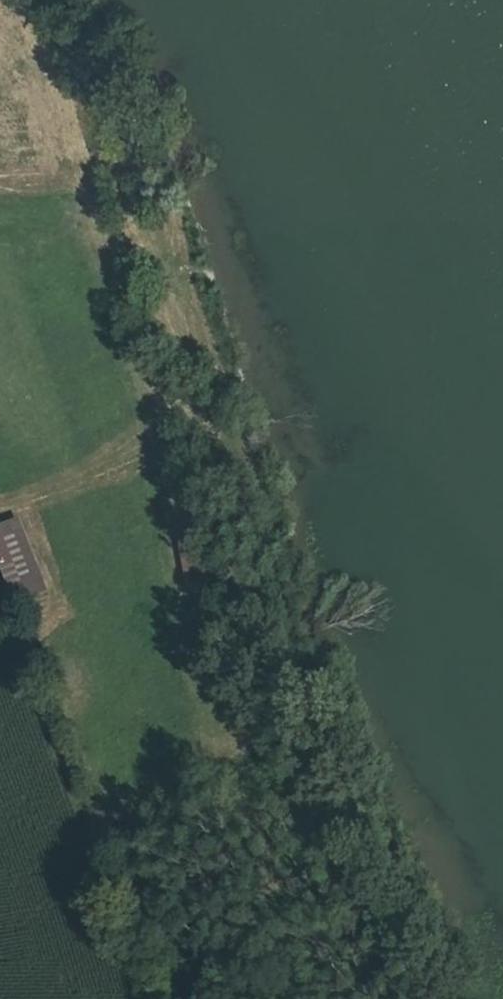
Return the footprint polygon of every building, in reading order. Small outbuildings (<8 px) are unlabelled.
[(0,522),(0,586),(7,604),(44,590),(16,516),(0,522)]
